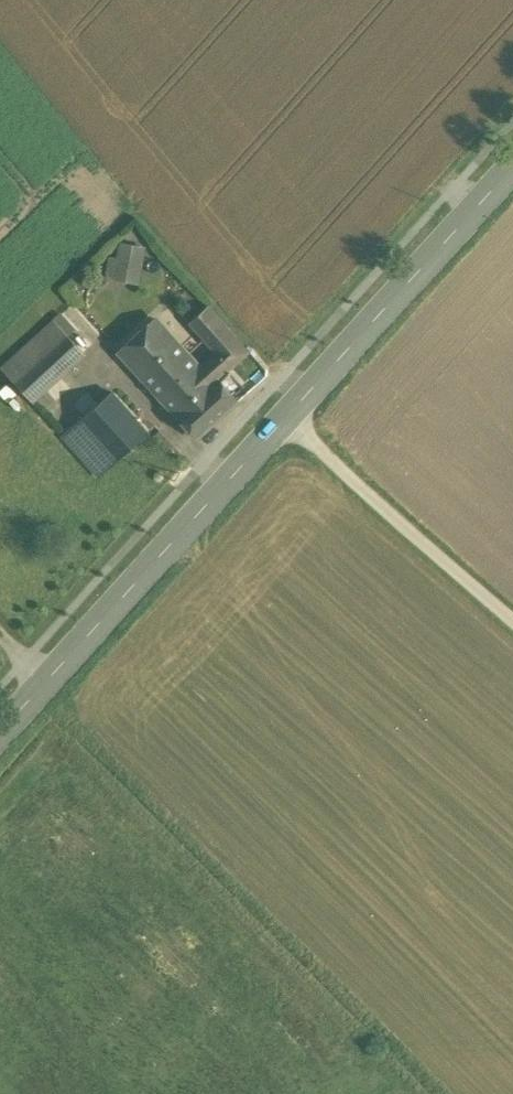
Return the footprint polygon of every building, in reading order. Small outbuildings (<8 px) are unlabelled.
[(141,281),(144,242),(115,242),(111,279),(141,281)] [(199,366),(176,340),(146,366),(143,369),(181,412),(218,379),(219,380),(250,351),(209,305),(190,322),(216,351),(199,366)] [(146,366),(176,340),(153,312),(123,340),(146,366)] [(67,333),(14,380),(32,400),(85,352),(67,333)] [(181,412),(178,414),(198,436),(238,401),(219,380),(218,379),(181,412)] [(114,392),(64,436),(99,475),(149,431),(114,392)]
